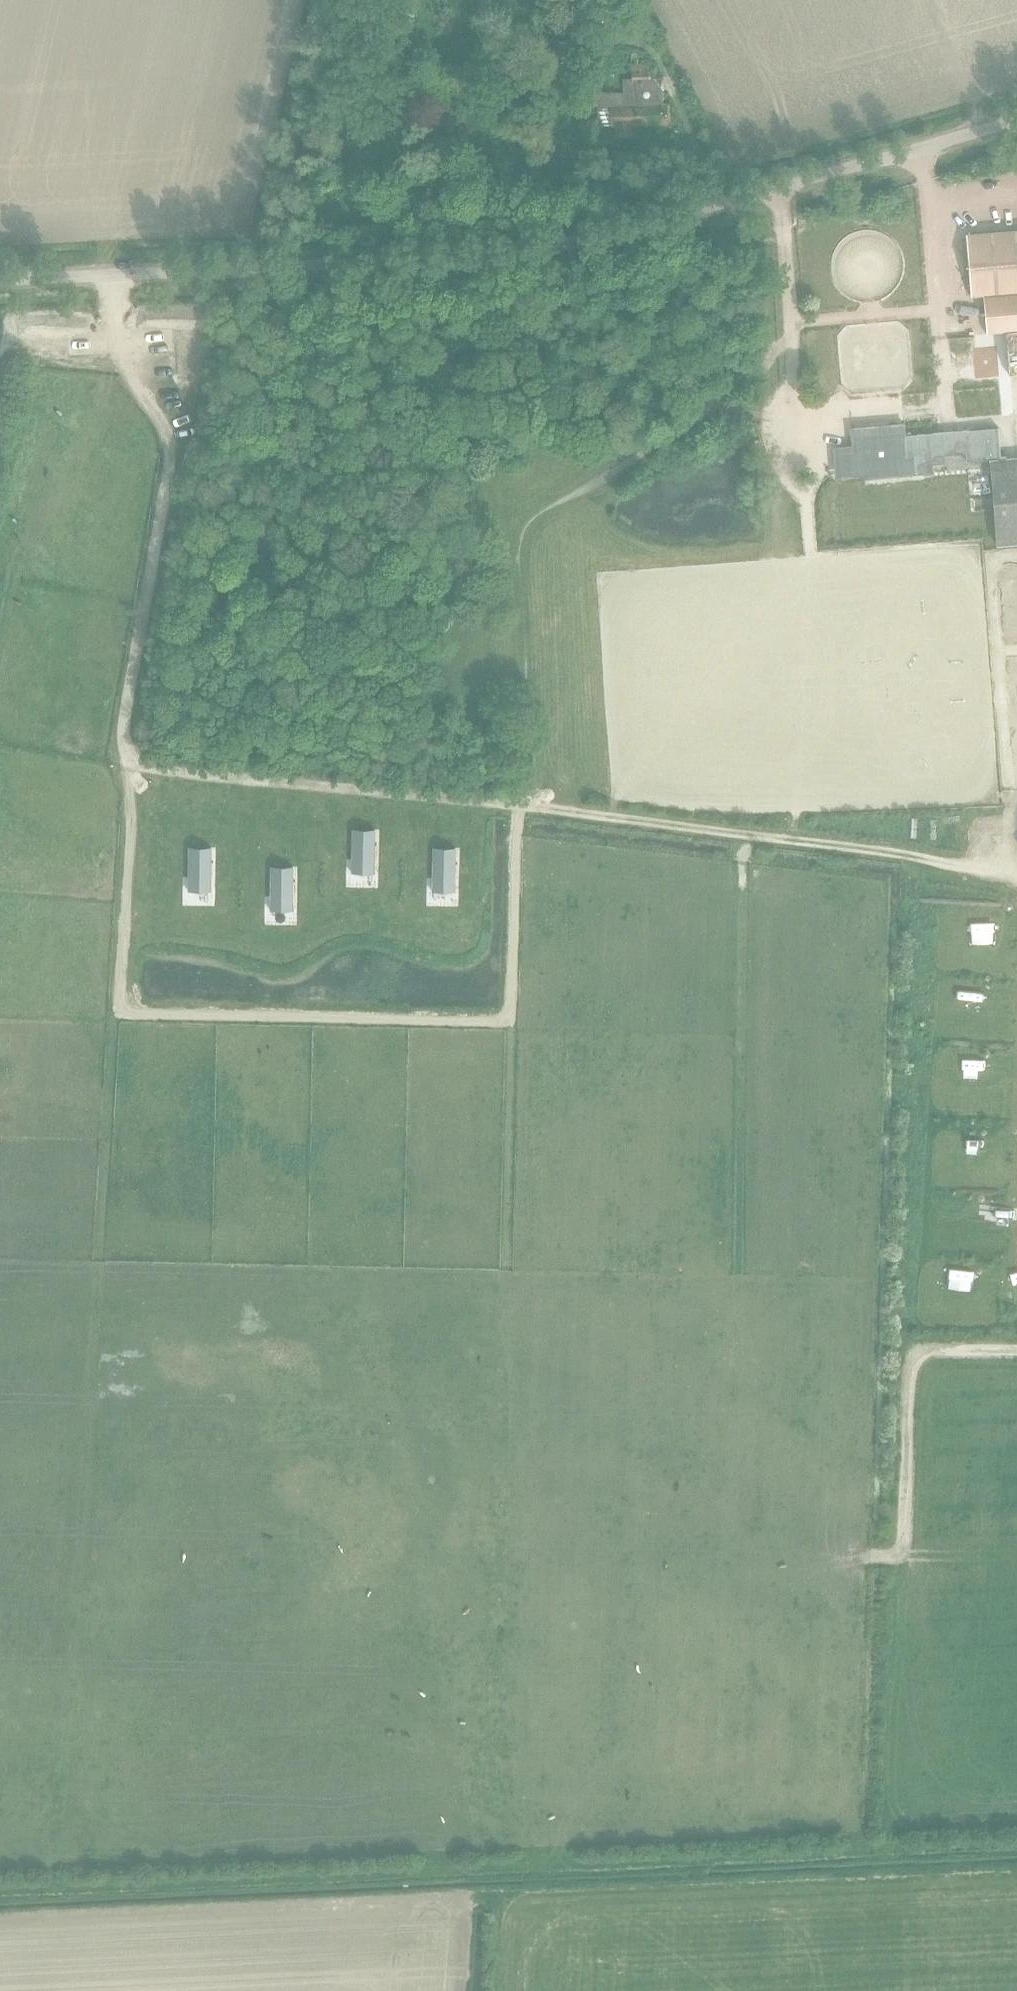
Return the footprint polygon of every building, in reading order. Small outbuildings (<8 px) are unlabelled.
[(597,125),(666,121),(663,76),(650,77),(650,74),(629,75),(630,77),(621,78),(622,90),(595,91),(597,125)] [(905,437),(907,453),(915,452),(917,474),(932,473),(931,464),(944,463),(943,454),(965,452),(966,462),(993,460),(1000,545),(1016,543),(1016,229),(965,233),(970,296),(983,294),(986,333),(1007,331),(1007,334),(1010,375),(993,376),(998,432),(976,433),(976,431),(905,437)] [(837,454),(836,439),(808,440),(809,455),(837,454)]
